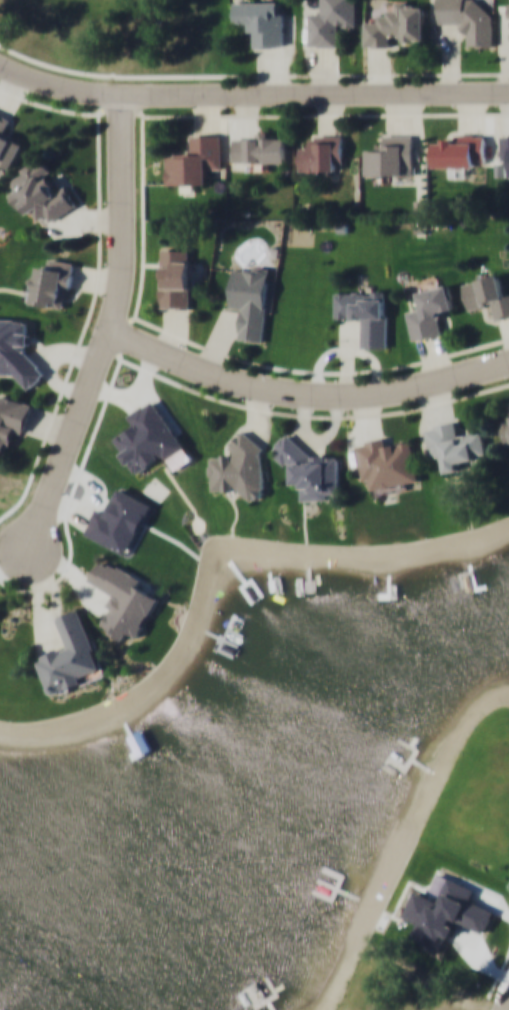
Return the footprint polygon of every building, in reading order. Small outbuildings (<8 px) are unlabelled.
[(285,0),(235,0),(235,23),(247,23),(247,35),(255,35),(255,47),(285,47),(285,0)] [(357,0),(322,0),(322,11),(309,11),(310,44),(338,44),(338,23),(357,23),(357,0)] [(365,45),(394,46),(395,36),(427,37),(427,7),(417,7),(417,0),(397,0),(396,12),(375,11),(375,20),(366,20),(365,45)] [(494,11),(484,11),(484,1),(471,1),(471,0),(438,0),(438,22),(461,22),(461,33),(470,33),(470,45),(494,45),(494,11)] [(12,167),(24,140),(6,133),(13,117),(0,111),(0,162),(12,167)] [(285,160),(285,132),(254,132),(254,139),(233,139),(233,160),(285,160)] [(365,174),(414,174),(415,134),(385,133),(385,144),(366,144),(365,174)] [(485,133),(444,133),(444,142),(435,142),(435,166),(485,166),(485,133)] [(500,133),(501,157),(508,157),(508,133),(500,133)] [(188,134),(189,155),(167,155),(167,184),(210,183),(210,170),(222,170),(221,134),(188,134)] [(343,170),(343,134),(310,134),(310,145),(299,145),(299,170),(343,170)] [(78,204),(66,185),(57,190),(47,174),(53,170),(43,154),(10,174),(17,185),(9,190),(23,214),(33,208),(39,218),(46,214),(50,221),(78,204)] [(161,307),(191,307),(191,248),(161,248),(161,307)] [(75,261),(49,257),(47,267),(36,266),(31,302),(68,308),(75,261)] [(231,305),(241,306),(238,339),(264,341),(270,267),(234,264),(231,305)] [(469,311),(492,307),(495,319),(508,316),(508,293),(505,294),(501,272),(463,280),(469,311)] [(413,340),(443,334),(439,312),(456,309),(451,283),(415,290),(418,305),(406,307),(413,340)] [(335,289),(335,318),(358,318),(359,346),(388,346),(388,288),(335,289)] [(34,377),(36,318),(0,317),(0,376),(34,377)] [(6,456),(13,430),(25,433),(33,402),(0,393),(0,454),(6,456)] [(426,425),(431,459),(443,457),(445,471),(467,468),(465,457),(487,453),(483,426),(459,430),(458,420),(426,425)] [(414,442),(389,446),(388,436),(357,441),(364,483),(375,481),(376,493),(421,486),(414,442)] [(339,454),(307,454),(307,437),(275,438),(275,461),(293,461),(293,483),(302,483),(303,499),(340,499),(339,454)] [(211,493),(263,491),(262,438),(235,438),(235,454),(210,455),(211,493)] [(139,637),(160,597),(139,586),(143,578),(102,556),(89,581),(116,595),(99,627),(123,639),(127,631),(139,637)] [(105,675),(82,607),(57,616),(68,646),(38,656),(51,694),(105,675)]
